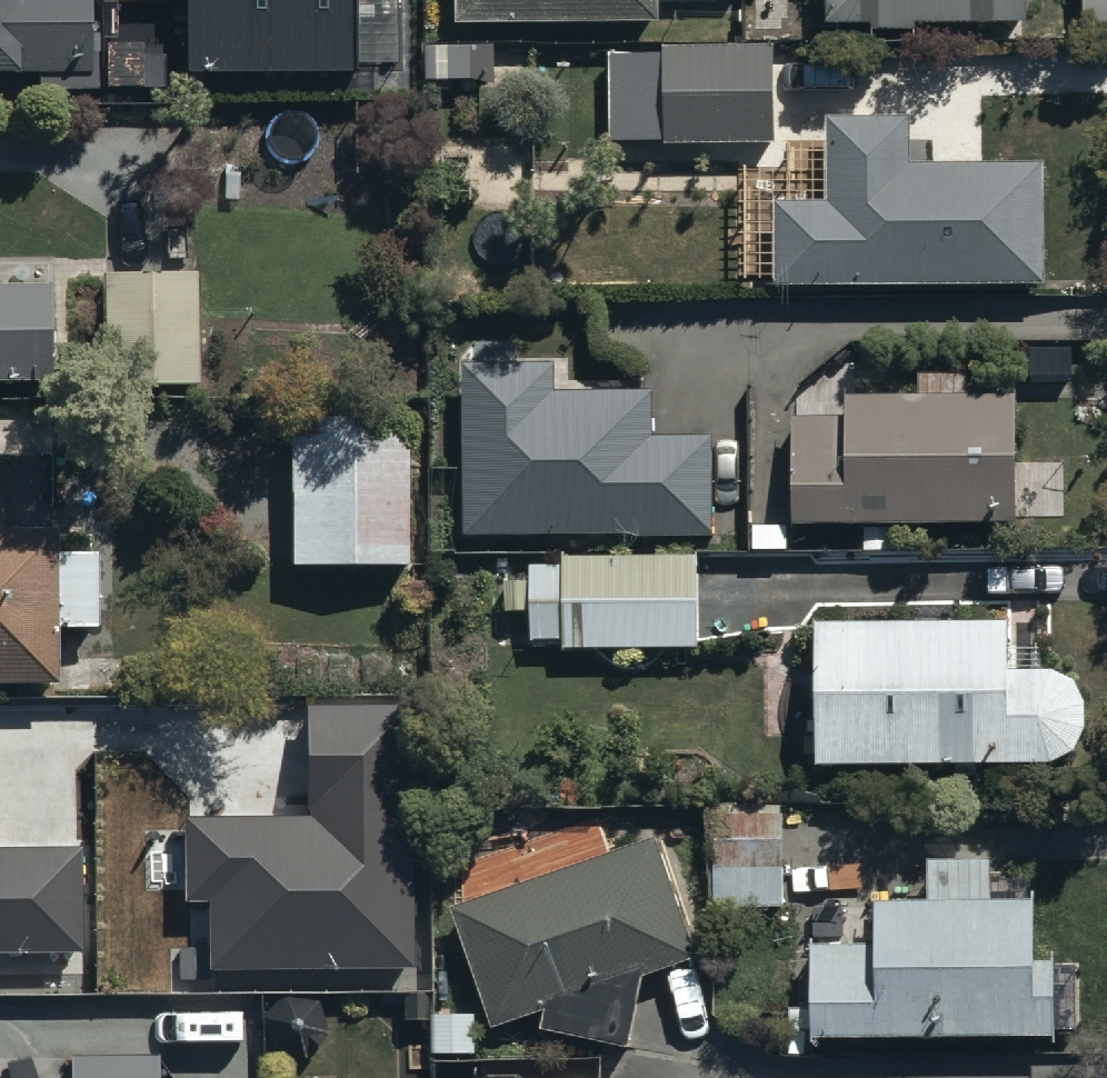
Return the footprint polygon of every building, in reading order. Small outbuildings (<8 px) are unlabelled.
[(40,64),(40,83),(96,84),(97,27),(88,27),(89,0),(0,0),(0,64),(40,64)] [(189,71),(358,70),(357,0),(189,0),(189,71)] [(458,15),(663,14),(662,0),(458,0),(458,15)] [(829,16),(872,15),(873,24),(919,23),(918,14),(1029,12),(1029,0),(829,0),(829,16)] [(1106,28),(1106,0),(1087,0),(1088,28),(1106,28)] [(776,37),(664,39),(665,135),(777,134),(776,37)] [(827,192),(778,192),(776,273),(1044,273),(1044,157),(912,157),(912,110),(827,110),(827,192)] [(53,374),(52,277),(0,278),(0,374),(53,374)] [(465,356),(465,525),(713,526),(713,430),(651,430),(651,383),(557,383),(557,357),(465,356)] [(793,410),(792,512),(1017,513),(1018,384),(969,383),(969,366),(920,366),(920,385),(847,384),(847,410),(793,410)] [(409,408),(291,407),(290,555),(408,556),(409,408)] [(48,673),(48,694),(128,693),(128,659),(56,659),(56,618),(98,618),(97,544),(56,544),(56,519),(0,519),(0,673),(48,673)] [(697,548),(563,549),(563,558),(530,558),(530,575),(507,575),(507,606),(532,606),(532,633),(565,633),(565,640),(698,640),(697,548)] [(817,612),(817,754),(1053,753),(1054,752),(1055,752),(1057,752),(1058,752),(1059,751),(1061,751),(1062,750),(1063,750),(1065,749),(1066,748),(1067,748),(1068,747),(1069,746),(1071,745),(1072,745),(1073,744),(1074,743),(1075,742),(1076,741),(1076,740),(1077,739),(1078,737),(1079,736),(1080,735),(1080,734),(1081,733),(1081,731),(1082,730),(1082,729),(1083,727),(1083,726),(1083,725),(1084,723),(1084,722),(1084,721),(1084,693),(1084,692),(1084,691),(1084,689),(1084,688),(1083,687),(1083,686),(1083,685),(1082,683),(1082,682),(1081,681),(1081,680),(1080,678),(1079,677),(1079,676),(1078,675),(1077,674),(1076,673),(1075,672),(1075,671),(1074,670),(1073,669),(1072,669),(1071,668),(1070,667),(1069,666),(1067,666),(1066,665),(1065,665),(1064,664),(1063,664),(1062,663),(1060,663),(1059,662),(1058,662),(1057,662),(1010,662),(1009,613),(817,612)] [(414,699),(306,701),(307,814),(186,815),(187,902),(211,902),(212,970),(417,967),(414,699)] [(656,830),(450,901),(496,1022),(548,1000),(544,1021),(631,1042),(645,966),(697,948),(656,830)] [(787,833),(716,832),(715,900),(786,901),(787,833)] [(84,952),(83,845),(0,845),(0,953),(84,952)] [(928,890),(875,890),(875,939),(812,939),(812,1027),(1079,1027),(1079,963),(1055,963),(1055,951),(1035,951),(1035,890),(990,890),(990,852),(929,852),(928,890)] [(70,1048),(70,1077),(158,1077),(158,1047),(70,1048)]
